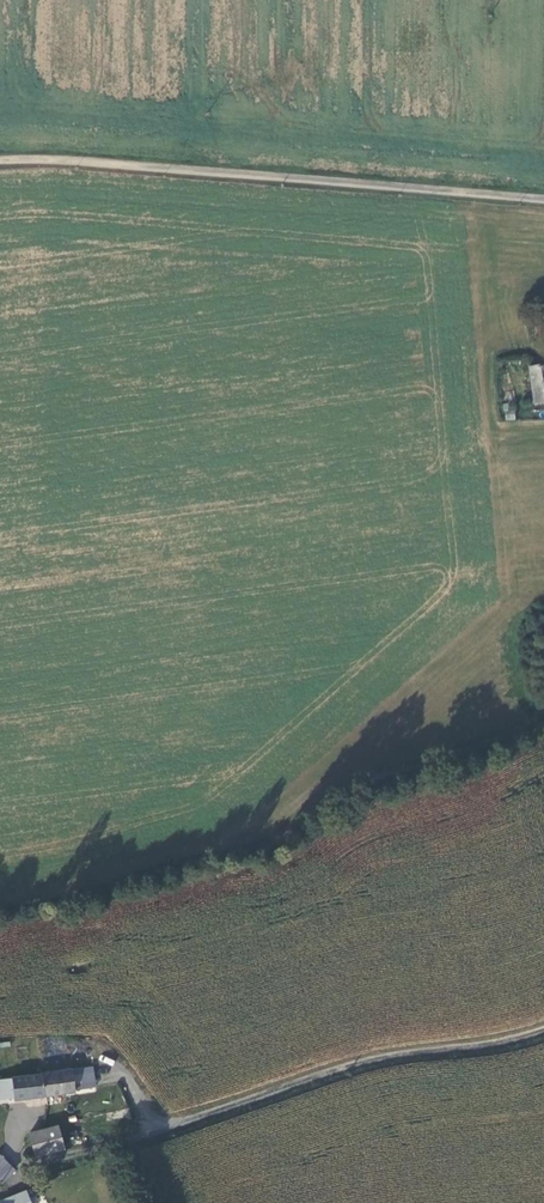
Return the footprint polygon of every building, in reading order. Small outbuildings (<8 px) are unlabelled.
[(534,368),(543,367),(543,359),(533,360),(534,368)] [(533,405),(543,403),(543,367),(534,368),(527,368),(533,405)] [(515,420),(515,403),(504,403),(503,420),(515,420)] [(75,1084),(89,1082),(87,1065),(39,1072),(39,1073),(44,1093),(75,1090),(75,1084)] [(44,1093),(39,1073),(11,1076),(0,1078),(0,1099),(14,1096),(14,1098),(44,1093)] [(29,1131),(34,1156),(48,1152),(63,1148),(58,1126),(29,1131)] [(3,1174),(12,1165),(13,1164),(11,1162),(4,1156),(4,1157),(1,1153),(0,1154),(0,1171),(3,1174)] [(4,1181),(16,1170),(12,1165),(3,1174),(0,1171),(0,1177),(4,1181)]
